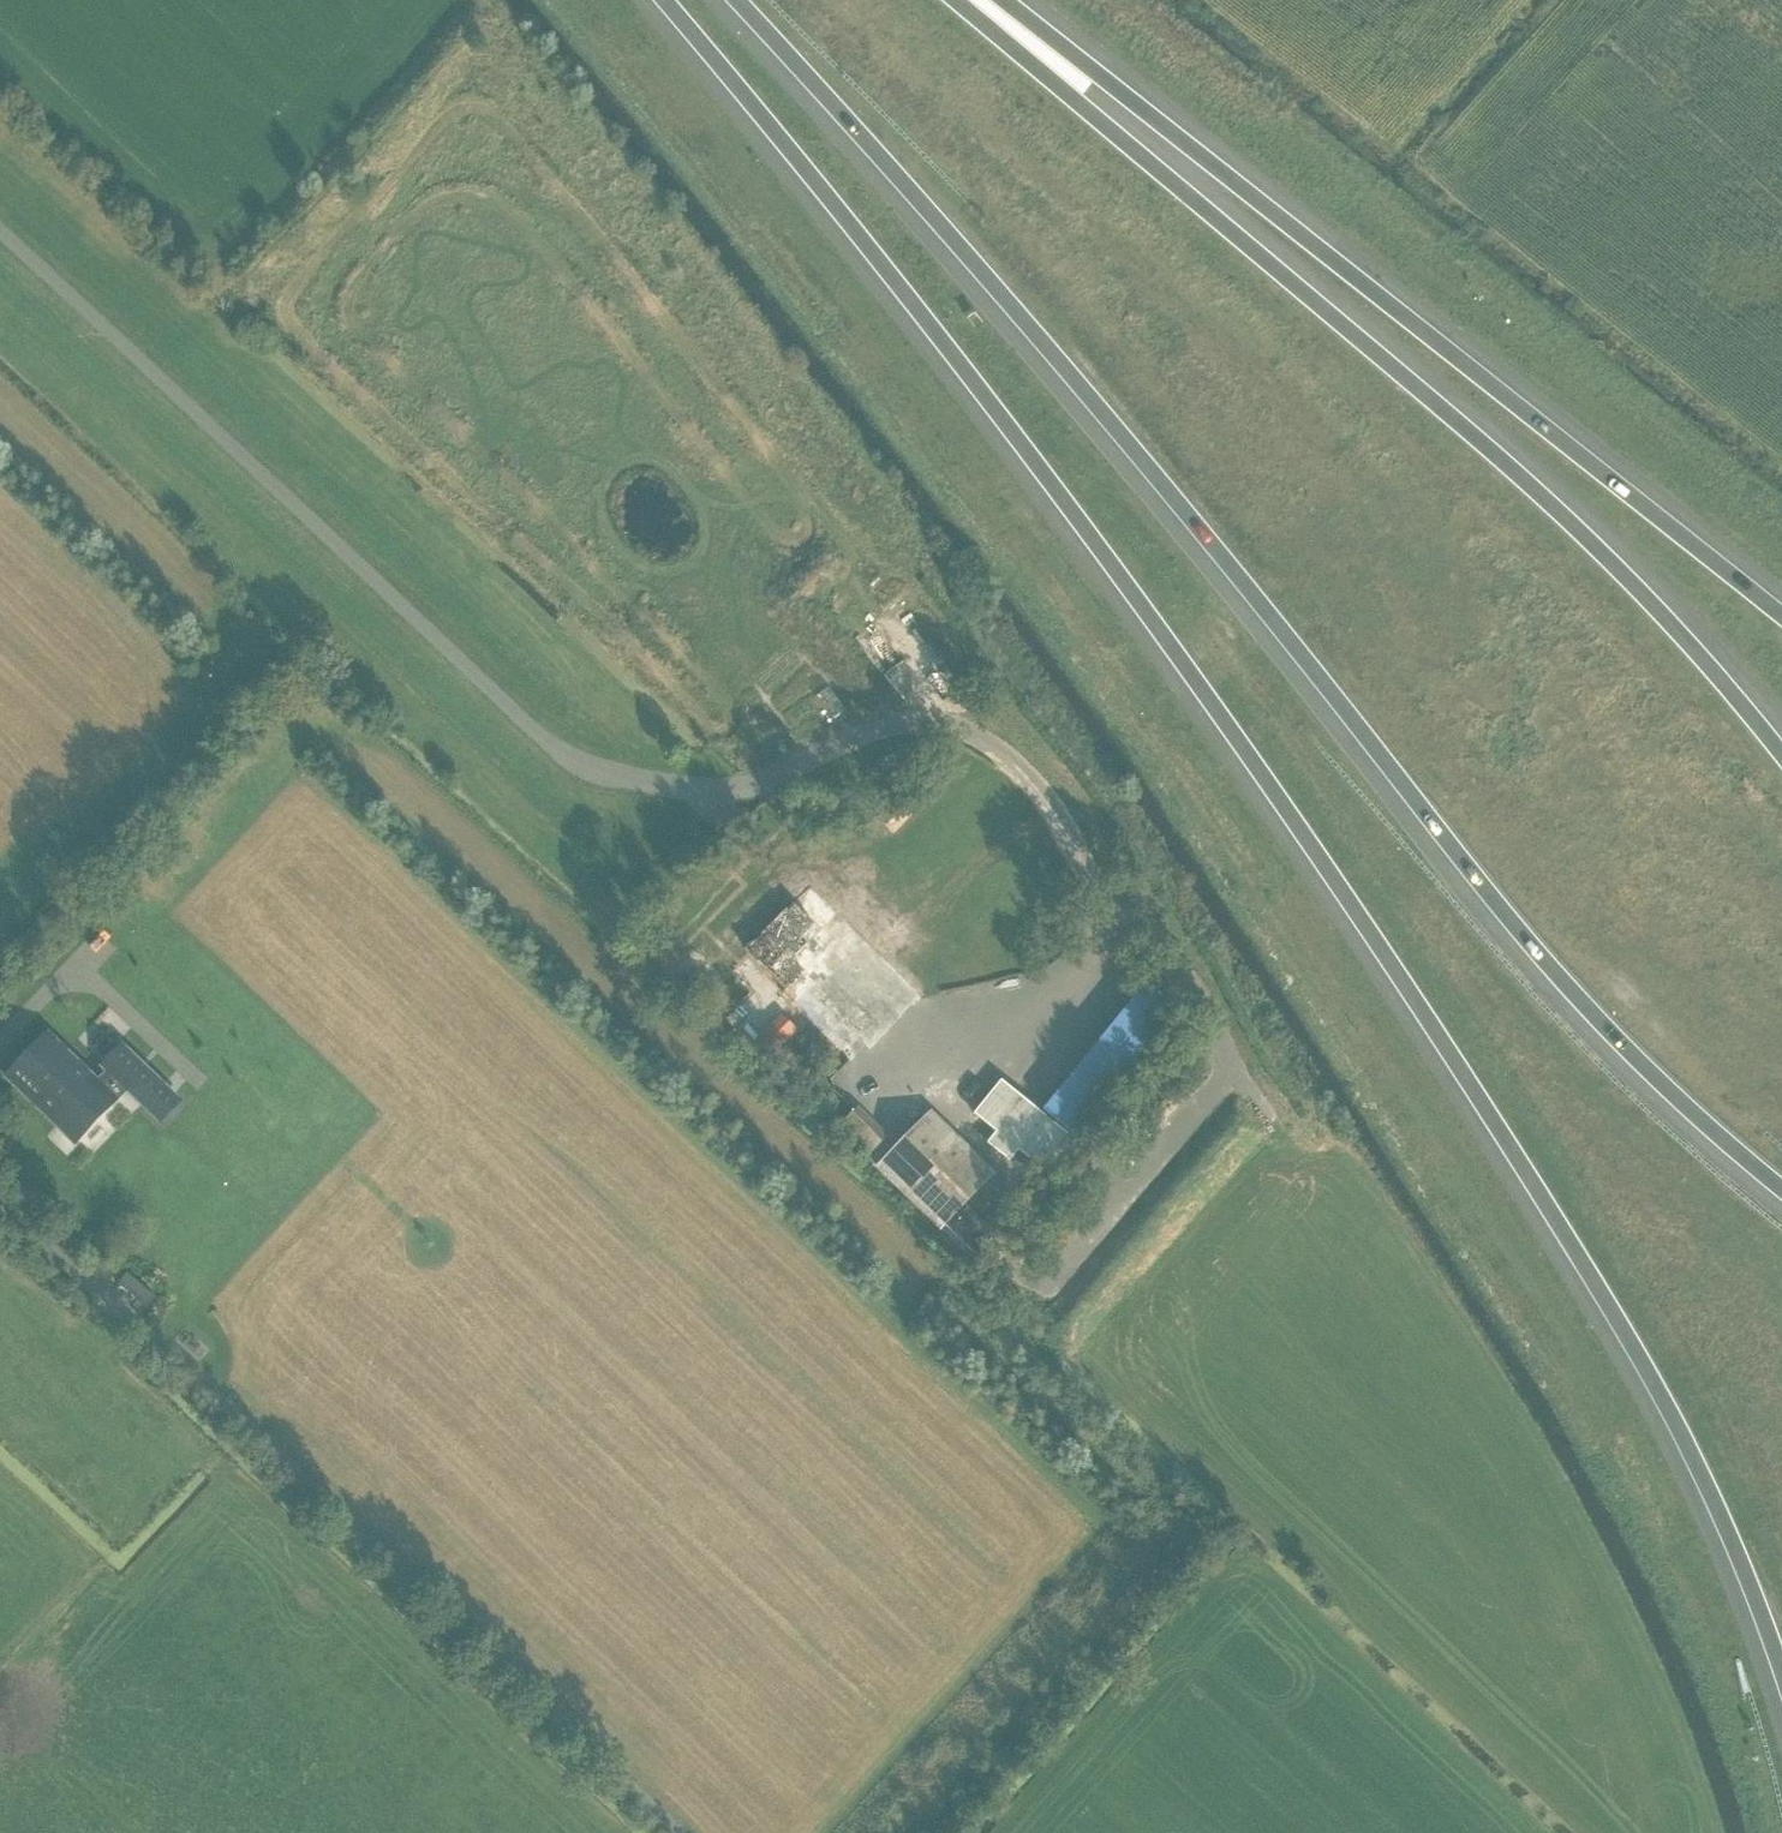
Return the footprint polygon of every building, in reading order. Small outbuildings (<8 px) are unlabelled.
[(870,502),(881,490),(874,484),(870,488),(857,477),(851,484),(870,502)] [(808,888),(807,886),(745,949),(774,978),(765,986),(777,998),(782,993),(850,1060),(855,1054),(867,1043),(870,1047),(916,1001),(920,1005),(923,1002),(919,998),(922,996),(811,885),(808,888)] [(882,949),(895,935),(879,921),(867,934),(882,949)] [(751,1009),(773,1029),(785,1016),(763,996),(751,1009)] [(160,1087),(119,1048),(99,1069),(103,1072),(92,1084),(45,1040),(7,1080),(72,1142),(111,1102),(104,1095),(115,1084),(140,1108),(160,1087)] [(858,1106),(838,1126),(868,1156),(888,1135),(858,1106)] [(939,1231),(996,1174),(932,1110),(875,1166),(939,1231)]
